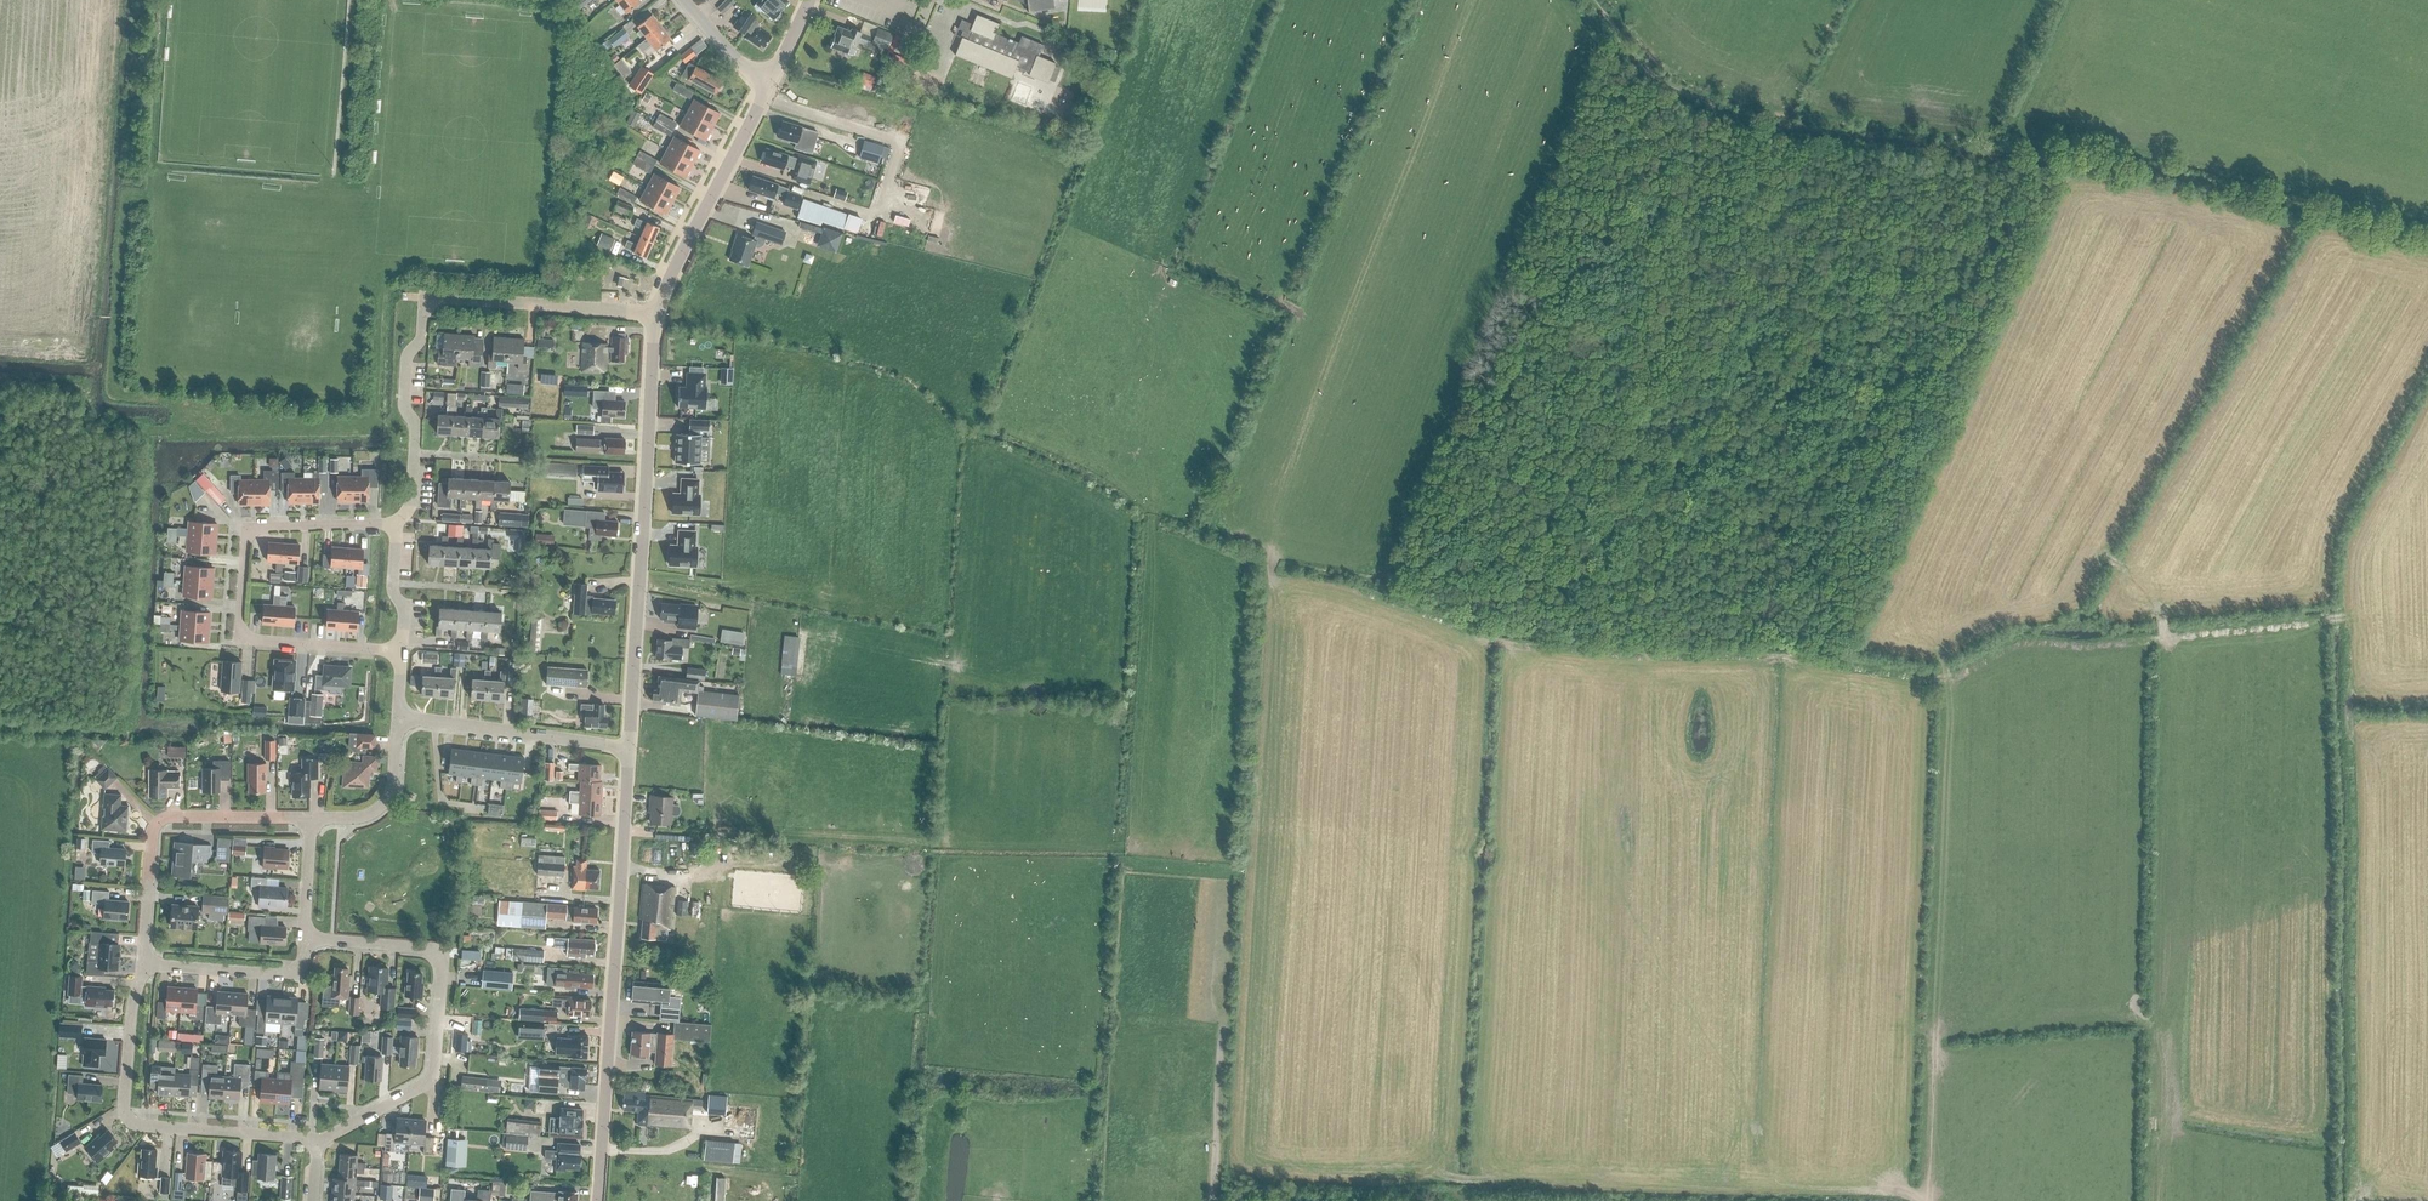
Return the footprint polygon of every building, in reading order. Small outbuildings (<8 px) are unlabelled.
[(580,9),(591,0),(578,0),(575,3),(580,9)] [(617,1),(619,5),(615,8),(621,15),(625,11),(626,13),(640,2),(638,0),(618,0),(617,1)] [(723,14),(738,0),(727,0),(718,9),(723,14)] [(789,2),(787,0),(760,0),(755,6),(756,7),(756,9),(757,10),(759,10),(760,11),(762,10),(773,20),(774,18),(778,18),(779,17),(779,13),(781,12),(780,11),(789,2)] [(1027,4),(1028,12),(1054,8),(1053,0),(1016,0),(1027,4)] [(750,34),(747,39),(759,47),(761,45),(764,47),(771,37),(757,27),(761,20),(756,16),(745,8),(733,25),(744,33),(746,31),(750,34)] [(643,34),(646,38),(660,27),(651,15),(637,26),(640,30),(636,33),(639,37),(643,34)] [(963,38),(962,37),(955,55),(1011,78),(1015,67),(1029,73),(1028,75),(1048,83),(1055,63),(1038,56),(1043,45),(1021,36),(1018,43),(995,34),(999,24),(976,15),(972,24),(961,20),(958,28),(957,28),(956,28),(966,32),(963,38)] [(861,32),(852,28),(851,31),(838,26),(830,46),(852,55),(857,42),(868,46),(872,36),(861,32)] [(670,39),(660,27),(646,38),(637,45),(642,51),(651,44),(656,50),(670,39)] [(608,40),(614,48),(629,35),(623,28),(608,40)] [(871,43),(887,49),(893,34),(877,28),(871,43)] [(604,52),(611,46),(606,40),(599,46),(604,52)] [(678,56),(684,63),(696,54),(690,47),(678,56)] [(614,62),(619,58),(615,53),(610,57),(614,62)] [(624,77),(631,70),(621,58),(613,64),(624,77)] [(688,80),(715,94),(717,91),(719,91),(722,86),(720,85),(722,81),(695,66),(695,67),(689,63),(682,76),(688,79),(688,80)] [(1055,66),(1049,80),(1054,82),(1060,68),(1055,66)] [(653,74),(642,67),(630,85),(641,93),(653,74)] [(862,71),(858,83),(871,87),(875,75),(862,71)] [(646,92),(642,100),(646,102),(650,95),(646,92)] [(694,99),(686,113),(713,127),(720,114),(694,99)] [(627,124),(634,127),(640,115),(633,111),(627,124)] [(713,127),(686,113),(679,126),(706,140),(713,127)] [(782,122),(778,136),(788,140),(789,141),(796,143),(794,148),(811,153),(816,138),(811,136),(813,132),(817,133),(818,132),(801,127),(782,122)] [(674,136),(666,150),(693,164),(700,151),(674,136)] [(858,158),(877,163),(882,145),(863,140),(858,158)] [(693,164),(666,150),(659,163),(686,177),(693,164)] [(775,153),(766,150),(762,161),(776,166),(775,167),(783,170),(785,166),(794,169),(791,178),(809,184),(816,162),(798,156),(797,158),(788,156),(788,155),(775,151),(775,153)] [(613,171),(609,180),(617,184),(622,176),(613,171)] [(654,173),(646,187),(673,201),(680,188),(654,173)] [(795,208),(799,195),(786,190),(787,188),(777,185),(753,176),(748,190),(764,195),(765,197),(772,200),(775,193),(784,196),(781,203),(795,208)] [(673,201),(646,187),(639,200),(666,215),(673,201)] [(835,190),(833,197),(845,201),(847,194),(835,190)] [(827,207),(803,199),(800,209),(797,217),(820,225),(822,221),(827,207)] [(617,200),(614,209),(630,215),(633,207),(617,200)] [(822,221),(843,228),(848,214),(827,207),(822,221)] [(643,230),(640,237),(652,243),(659,227),(647,222),(647,223),(637,218),(633,226),(643,230)] [(735,243),(729,260),(748,266),(754,246),(757,247),(763,245),(765,239),(767,240),(768,238),(782,243),(785,232),(756,222),(752,235),(755,236),(754,240),(737,235),(734,243),(735,243)] [(821,234),(822,229),(800,223),(799,227),(821,234)] [(601,233),(596,246),(610,251),(615,239),(601,233)] [(652,243),(640,237),(637,245),(627,240),(624,248),(634,252),(634,253),(646,258),(652,243)] [(811,264),(813,257),(806,254),(803,262),(811,264)] [(572,322),(572,329),(582,330),(583,322),(572,322)] [(457,366),(458,358),(459,334),(444,333),(443,351),(439,351),(438,364),(457,366)] [(469,359),(469,366),(476,367),(476,365),(481,365),(483,343),(474,343),(474,335),(459,334),(458,358),(469,359)] [(496,361),(507,362),(509,338),(494,337),(492,355),(489,355),(488,367),(495,368),(496,361)] [(611,361),(624,362),(624,353),(627,353),(628,338),(612,337),(611,347),(607,347),(607,351),(611,352),(611,361)] [(519,363),(518,370),(525,370),(526,357),(523,357),(524,339),(509,338),(507,362),(519,363)] [(537,339),(536,348),(552,349),(553,340),(537,339)] [(607,347),(607,343),(582,342),(581,372),(606,373),(607,351),(607,347)] [(480,386),(489,387),(490,372),(482,371),(480,386)] [(540,373),(539,382),(556,384),(557,374),(540,373)] [(704,375),(688,374),(687,387),(679,387),(678,407),(706,409),(707,388),(704,388),(704,375)] [(517,383),(506,383),(505,392),(516,392),(517,383)] [(564,385),(564,395),(573,395),(573,385),(564,385)] [(433,391),(433,400),(444,401),(444,392),(433,391)] [(593,407),(602,408),(602,422),(610,423),(610,416),(624,417),(625,401),(606,400),(606,392),(594,391),(593,407)] [(436,433),(452,434),(453,415),(456,416),(456,406),(455,406),(456,393),(447,393),(446,405),(447,405),(447,415),(438,414),(436,433)] [(517,397),(499,396),(498,406),(516,408),(517,397)] [(452,434),(467,435),(469,416),(471,417),(472,407),(466,406),(465,416),(456,416),(453,415),(452,434)] [(467,435),(483,436),(484,417),(486,418),(487,408),(481,407),(481,417),(471,417),(469,416),(467,435)] [(484,417),(483,436),(498,437),(500,419),(501,419),(502,409),(496,408),(496,418),(486,418),(484,417)] [(676,434),(675,463),(699,464),(699,461),(709,462),(710,438),(701,437),(701,435),(699,435),(699,430),(709,430),(709,421),(689,420),(689,429),(690,429),(690,434),(676,434)] [(576,434),(593,435),(594,425),(576,424),(576,434)] [(605,438),(605,440),(576,438),(575,452),(599,453),(599,451),(604,451),(604,453),(606,453),(606,455),(611,455),(611,454),(624,454),(624,439),(605,438)] [(285,470),(291,465),(285,457),(279,462),(285,470)] [(326,473),(326,459),(318,459),(318,473),(326,473)] [(330,473),(338,473),(338,459),(330,459),(330,473)] [(545,462),(544,468),(539,467),(539,473),(544,474),(576,476),(577,463),(545,462)] [(596,490),(623,492),(624,472),(608,472),(609,467),(583,465),(582,478),(597,478),(596,490)] [(216,504),(224,498),(203,470),(195,477),(216,504)] [(362,477),(353,477),(353,501),(368,501),(368,487),(377,487),(377,470),(362,470),(362,477)] [(263,480),(254,480),(254,505),(269,505),(269,490),(278,490),(278,471),(263,471),(263,480)] [(288,492),(288,503),(303,503),(303,479),(294,478),(294,472),(281,472),(281,492),(288,492)] [(313,479),(303,479),(303,503),(319,503),(319,473),(313,473),(313,479)] [(239,493),(239,505),(254,505),(254,480),(240,480),(240,476),(231,476),(231,493),(239,493)] [(337,501),(353,501),(353,477),(338,477),(337,501)] [(451,497),(460,497),(462,498),(464,479),(448,478),(448,484),(439,483),(438,506),(450,507),(451,497)] [(466,498),(475,498),(478,498),(479,480),(464,479),(462,498),(460,497),(460,507),(465,508),(466,498)] [(673,494),(672,513),(699,515),(700,495),(697,495),(698,480),(682,479),(682,490),(681,494),(673,494)] [(481,499),(491,499),(493,499),(494,481),(479,480),(478,498),(475,498),(475,508),(480,509),(481,499)] [(509,500),(510,482),(494,481),(493,499),(491,499),(490,509),(496,510),(496,500),(509,500)] [(474,523),(481,524),(482,511),(475,510),(474,523)] [(565,510),(564,521),(577,523),(578,511),(565,510)] [(578,511),(577,523),(586,523),(585,527),(589,527),(588,538),(600,539),(601,535),(617,536),(618,522),(604,520),(604,513),(587,512),(578,511)] [(521,513),(500,512),(499,524),(521,526),(521,513)] [(188,537),(215,539),(217,524),(189,521),(188,537)] [(448,536),(462,537),(463,525),(448,525),(448,536)] [(487,535),(487,526),(471,525),(471,534),(487,535)] [(177,529),(167,528),(167,535),(177,536),(177,529)] [(509,530),(509,538),(513,539),(513,541),(513,548),(523,549),(525,531),(509,530)] [(669,565),(696,566),(697,547),(694,547),(695,532),(679,531),(679,542),(678,546),(670,545),(669,565)] [(537,543),(545,544),(546,535),(538,534),(537,543)] [(428,564),(443,565),(445,546),(447,546),(447,536),(442,536),(441,546),(429,545),(428,564)] [(215,539),(188,537),(187,552),(214,554),(215,539)] [(443,565),(459,566),(460,547),(462,547),(463,537),(457,537),(457,547),(447,546),(445,546),(443,565)] [(459,566),(474,567),(475,548),(477,548),(478,538),(472,538),(472,548),(462,547),(460,547),(459,566)] [(493,542),(493,539),(488,539),(487,549),(477,548),(475,548),(474,567),(490,568),(490,558),(499,558),(500,542),(493,542)] [(269,542),(267,561),(283,562),(284,544),(269,542)] [(284,544),(283,562),(298,564),(299,545),(284,544)] [(331,566),(346,567),(347,548),(332,547),(332,555),(323,554),(322,568),(331,568),(331,566)] [(347,548),(346,567),(361,568),(363,549),(347,548)] [(186,566),(185,581),(212,583),(213,568),(186,566)] [(308,582),(309,567),(298,566),(297,582),(308,582)] [(294,582),(295,573),(284,572),(283,581),(294,582)] [(280,583),(280,574),(270,573),(270,582),(280,583)] [(357,574),(356,586),(359,586),(366,587),(366,575),(357,574)] [(163,579),(163,587),(173,587),(173,580),(163,579)] [(185,581),(183,596),(211,598),(212,583),(185,581)] [(592,613),(614,615),(615,600),(593,598),(593,596),(586,595),(587,584),(572,583),(571,594),(575,594),(574,613),(591,615),(592,613)] [(280,596),(274,595),(273,605),(264,605),(263,623),(278,625),(280,596)] [(280,596),(278,625),(293,626),(295,607),(286,606),(286,596),(280,596)] [(328,609),(326,628),(342,629),(343,610),(344,602),(338,602),(337,610),(328,609)] [(661,603),(660,619),(665,620),(664,622),(678,624),(677,628),(695,630),(697,608),(680,606),(680,605),(661,603)] [(442,627),(451,628),(453,628),(455,609),(439,608),(438,626),(436,626),(435,637),(441,637),(442,627)] [(457,628),(466,629),(469,629),(470,610),(455,609),(453,628),(451,628),(451,638),(453,638),(456,638),(457,628)] [(182,610),(181,625),(209,628),(210,612),(182,610)] [(358,612),(343,610),(342,629),(357,630),(358,612)] [(485,611),(470,610),(469,629),(466,629),(466,639),(469,639),(468,650),(474,650),(474,640),(471,639),(472,629),(482,630),(484,630),(485,611)] [(484,630),(482,630),(481,640),(487,640),(487,630),(500,631),(501,613),(485,611),(484,630)] [(170,617),(161,617),(160,624),(170,625),(170,617)] [(531,619),(528,649),(538,650),(541,619),(531,619)] [(169,632),(170,625),(160,624),(159,631),(169,632)] [(181,625),(180,641),(207,643),(209,628),(181,625)] [(729,631),(727,643),(743,645),(745,633),(729,631)] [(779,675),(796,676),(800,637),(784,635),(779,675)] [(656,658),(680,660),(681,647),(688,648),(689,639),(672,638),(671,641),(657,639),(656,658)] [(467,650),(468,642),(458,642),(458,649),(467,650)] [(739,656),(740,649),(733,648),(732,654),(739,656)] [(426,654),(423,653),(423,662),(437,663),(438,654),(426,654)] [(453,666),(464,666),(465,654),(453,653),(453,666)] [(273,689),(293,690),(293,680),(294,680),(295,673),(294,673),(295,661),(275,660),(273,689)] [(221,691),(239,692),(241,662),(223,661),(221,691)] [(316,675),(315,689),(329,690),(329,693),(342,694),(342,685),(349,686),(350,668),(325,666),(324,675),(316,675)] [(421,695),(437,696),(439,677),(441,677),(441,667),(436,667),(435,677),(423,676),(421,695)] [(587,670),(548,667),(546,684),(586,687),(587,670)] [(686,667),(685,678),(704,680),(705,669),(686,667)] [(437,696),(439,696),(453,697),(454,679),(456,679),(457,668),(451,668),(450,678),(441,677),(439,677),(437,696)] [(471,698),(487,699),(488,680),(490,680),(491,670),(485,670),(485,680),(472,679),(471,698)] [(487,699),(489,699),(502,700),(503,682),(505,682),(506,671),(500,671),(500,681),(490,680),(488,680),(487,699)] [(507,687),(515,688),(516,672),(508,671),(507,687)] [(681,690),(698,692),(695,715),(736,719),(739,695),(701,691),(702,687),(698,686),(699,680),(658,676),(657,690),(654,690),(653,702),(679,705),(681,690)] [(250,693),(251,680),(243,680),(241,702),(250,703),(250,693)] [(521,697),(519,715),(531,716),(533,698),(521,697)] [(302,715),(303,698),(291,698),(290,715),(302,715)] [(585,726),(606,728),(607,717),(603,717),(604,705),(594,704),(594,705),(581,704),(581,713),(586,714),(585,726)] [(311,706),(310,716),(321,717),(322,707),(311,706)] [(356,748),(375,749),(376,734),(357,733),(356,748)] [(94,739),(89,745),(97,751),(106,740),(105,740),(94,739)] [(265,759),(275,759),(275,741),(265,741),(265,759)] [(174,757),(185,757),(185,746),(175,746),(174,757)] [(455,781),(461,782),(462,775),(465,749),(451,747),(447,773),(456,774),(455,781)] [(462,775),(471,776),(470,783),(475,784),(480,751),(465,749),(462,775)] [(475,784),(481,785),(482,777),(491,779),(495,753),(480,751),(475,784)] [(491,779),(500,780),(499,788),(505,788),(509,755),(495,753),(491,779)] [(505,788),(510,789),(511,781),(520,783),(524,757),(509,755),(505,788)] [(343,787),(353,788),(354,785),(367,786),(368,770),(376,770),(377,757),(364,757),(364,764),(347,763),(346,777),(344,776),(343,787)] [(293,782),(293,797),(310,797),(310,779),(318,779),(318,759),(302,759),(302,773),(291,773),(291,782),(293,782)] [(203,768),(202,792),(220,792),(220,780),(229,780),(229,761),(213,761),(213,769),(203,768)] [(543,780),(553,781),(554,763),(544,762),(543,780)] [(249,782),(249,792),(265,792),(265,782),(266,782),(266,764),(248,764),(248,782),(249,782)] [(579,771),(578,781),(600,782),(601,765),(579,764),(569,764),(568,770),(579,771)] [(96,780),(105,789),(117,777),(108,768),(96,780)] [(149,796),(166,796),(167,788),(179,788),(179,771),(167,771),(167,770),(149,770),(149,796)] [(569,791),(569,797),(601,799),(602,782),(600,782),(578,781),(578,782),(580,782),(580,792),(569,791)] [(101,829),(127,831),(129,806),(120,805),(121,795),(104,794),(103,808),(105,809),(104,816),(102,816),(101,829)] [(652,805),(650,822),(670,824),(671,815),(676,815),(678,814),(679,811),(679,807),(677,806),(672,805),(673,798),(650,796),(650,805),(652,805)] [(601,799),(569,797),(569,803),(579,804),(578,815),(600,816),(601,799)] [(538,819),(556,820),(557,810),(539,809),(538,819)] [(77,838),(76,848),(84,849),(85,839),(77,838)] [(246,839),(233,838),(232,855),(239,855),(239,846),(246,846),(246,839)] [(100,864),(124,866),(125,850),(109,848),(109,841),(93,839),(91,853),(101,853),(100,864)] [(210,862),(211,845),(175,842),(171,885),(172,885),(172,875),(190,877),(191,861),(210,862)] [(263,868),(273,869),(273,867),(287,868),(289,850),(274,849),(274,847),(264,846),(263,868)] [(536,875),(563,877),(564,856),(538,854),(536,875)] [(576,866),(574,866),(572,889),(585,890),(585,889),(598,889),(600,870),(586,869),(587,860),(577,859),(576,866)] [(286,907),(287,888),(266,887),(267,878),(251,877),(250,889),(260,890),(259,907),(270,908),(270,906),(286,907)] [(643,884),(639,919),(643,919),(641,938),(655,940),(666,941),(667,929),(671,929),(675,887),(643,884)] [(105,904),(104,918),(127,920),(129,902),(108,900),(109,892),(92,890),(91,903),(105,904)] [(201,913),(226,915),(228,897),(203,894),(201,913)] [(677,900),(676,915),(686,916),(687,901),(677,900)] [(597,909),(574,907),(567,907),(567,905),(547,904),(499,901),(497,924),(521,928),(545,929),(546,918),(573,920),(573,924),(581,924),(581,922),(596,923),(597,909)] [(171,927),(196,929),(198,907),(173,905),(171,927)] [(260,943),(285,944),(286,927),(265,926),(265,917),(248,916),(248,931),(261,932),(260,943)] [(87,960),(87,967),(86,974),(101,976),(101,968),(116,969),(117,960),(119,960),(119,952),(117,952),(118,944),(109,944),(110,933),(91,931),(90,942),(101,943),(100,950),(98,950),(97,961),(87,960)] [(594,954),(595,940),(568,938),(568,939),(555,938),(554,947),(567,948),(567,956),(583,957),(584,953),(594,954)] [(512,948),(511,960),(530,961),(530,963),(540,964),(540,962),(543,963),(544,950),(512,948)] [(534,972),(534,965),(517,964),(517,971),(534,972)] [(381,1008),(393,1009),(395,988),(386,988),(388,968),(370,967),(368,991),(382,992),(381,1008)] [(548,967),(546,985),(555,985),(565,986),(565,988),(573,989),(575,987),(592,988),(593,974),(566,972),(567,969),(555,968),(548,967)] [(322,1005),(321,1005),(321,1006),(340,1007),(340,998),(348,998),(349,976),(347,976),(348,969),(335,968),(335,975),(332,975),(331,987),(329,987),(327,988),(325,989),(324,991),(322,1005)] [(481,987),(510,990),(511,973),(483,970),(481,987)] [(421,983),(422,974),(408,973),(407,982),(406,982),(405,996),(422,997),(423,984),(421,983)] [(82,977),(70,976),(68,994),(86,996),(86,1006),(107,1007),(107,1005),(113,1006),(115,991),(105,990),(105,988),(81,986),(82,977)] [(633,981),(632,991),(631,1002),(668,1005),(669,997),(680,998),(682,978),(670,977),(670,984),(633,981)] [(167,987),(166,1002),(166,1010),(181,1011),(182,988),(167,987)] [(182,988),(181,1011),(189,1012),(188,1019),(202,1020),(203,1005),(196,1005),(197,990),(182,988)] [(222,1014),(231,1014),(233,992),(218,991),(216,1007),(206,1006),(205,1023),(221,1024),(222,1014)] [(233,992),(231,1014),(240,1015),(239,1026),(245,1026),(253,1027),(255,1027),(256,1010),(246,1009),(247,994),(233,992)] [(266,1022),(280,1023),(282,997),(267,996),(266,1016),(258,1015),(256,1032),(265,1033),(266,1022)] [(590,1007),(591,1001),(579,1000),(579,998),(553,996),(552,1006),(567,1007),(566,1015),(590,1017),(590,1016),(592,1014),(592,1009),(590,1007)] [(282,997),(280,1023),(295,1024),(294,1035),(303,1036),(304,1019),(296,1018),(297,998),(282,997)] [(349,1014),(358,1015),(359,998),(351,997),(349,1014)] [(397,1006),(396,1018),(415,1019),(416,1008),(397,1006)] [(519,1020),(543,1022),(544,1020),(556,1021),(557,1011),(519,1009),(519,1020)] [(395,1029),(410,1031),(411,1021),(396,1020),(395,1029)] [(542,1038),(543,1024),(527,1023),(519,1022),(518,1037),(526,1037),(542,1038)] [(632,1032),(631,1043),(631,1054),(648,1055),(649,1052),(656,1052),(655,1065),(671,1066),(673,1039),(710,1042),(711,1025),(674,1022),(673,1034),(657,1033),(657,1034),(650,1034),(650,1033),(632,1032)] [(61,1023),(60,1036),(80,1038),(82,1024),(61,1023)] [(176,1038),(176,1031),(169,1030),(168,1038),(176,1038)] [(456,1033),(455,1050),(466,1051),(467,1041),(467,1034),(456,1033)] [(202,1043),(203,1035),(190,1034),(190,1042),(202,1043)] [(573,1058),(587,1059),(588,1036),(574,1035),(574,1036),(568,1035),(568,1038),(558,1037),(558,1038),(557,1053),(557,1054),(566,1055),(566,1057),(573,1058)] [(381,1053),(391,1054),(392,1037),(383,1036),(381,1053)] [(417,1057),(418,1038),(401,1037),(400,1055),(401,1055),(400,1065),(415,1066),(416,1057),(417,1057)] [(98,1055),(104,1056),(106,1040),(84,1038),(83,1054),(84,1054),(83,1066),(97,1067),(98,1055)] [(313,1057),(322,1058),(324,1039),(315,1038),(313,1057)] [(162,1040),(162,1048),(176,1048),(176,1041),(162,1040)] [(350,1063),(358,1063),(359,1046),(351,1045),(350,1063)] [(256,1057),(264,1058),(265,1050),(257,1049),(256,1057)] [(365,1079),(380,1081),(382,1057),(367,1056),(365,1079)] [(175,1074),(173,1095),(188,1096),(189,1085),(197,1085),(199,1057),(191,1057),(189,1075),(175,1074)] [(291,1086),(303,1087),(304,1063),(291,1062),(290,1074),(277,1073),(276,1080),(275,1102),(290,1103),(291,1086)] [(209,1097),(224,1098),(226,1077),(217,1076),(217,1065),(203,1064),(201,1081),(210,1082),(209,1097)] [(226,1077),(224,1098),(239,1100),(240,1085),(249,1085),(250,1065),(234,1064),(233,1077),(226,1077)] [(319,1088),(333,1089),(335,1065),(321,1064),(319,1088)] [(335,1065),(333,1089),(347,1091),(349,1066),(335,1065)] [(158,1094),(173,1095),(175,1074),(175,1068),(152,1066),(150,1086),(158,1086),(158,1094)] [(572,1068),(540,1066),(538,1092),(557,1093),(558,1083),(563,1083),(562,1087),(570,1088),(584,1089),(585,1080),(586,1068),(572,1067),(572,1068)] [(260,1101),(275,1102),(276,1080),(268,1079),(269,1072),(255,1071),(254,1085),(261,1086),(260,1101)] [(83,1076),(69,1074),(67,1093),(78,1094),(77,1100),(101,1102),(102,1085),(82,1084),(83,1076)] [(487,1078),(462,1075),(461,1089),(485,1092),(487,1078)] [(624,1090),(623,1110),(638,1111),(637,1125),(690,1129),(692,1107),(701,1108),(702,1100),(644,1095),(645,1092),(624,1090)] [(708,1095),(707,1113),(725,1114),(727,1097),(708,1095)] [(567,1134),(581,1134),(582,1120),(582,1110),(560,1109),(560,1118),(549,1117),(548,1132),(567,1133),(567,1134)] [(505,1133),(539,1136),(541,1122),(507,1118),(505,1133)] [(395,1141),(409,1142),(411,1120),(396,1119),(395,1134),(386,1134),(385,1151),(394,1151),(395,1141)] [(411,1120),(409,1142),(424,1144),(423,1154),(432,1155),(433,1138),(425,1137),(426,1121),(411,1120)] [(117,1142),(107,1131),(95,1142),(94,1140),(85,1148),(98,1163),(114,1148),(112,1147),(117,1142)] [(75,1133),(60,1141),(66,1152),(81,1143),(75,1133)] [(505,1149),(526,1151),(528,1137),(506,1134),(505,1149)] [(450,1138),(448,1166),(462,1167),(464,1139),(450,1138)] [(702,1140),(702,1160),(733,1161),(734,1140),(702,1140)] [(558,1143),(558,1144),(557,1150),(545,1149),(544,1158),(556,1159),(556,1170),(565,1171),(565,1168),(579,1169),(580,1155),(579,1155),(580,1145),(558,1143)] [(138,1176),(157,1177),(157,1167),(155,1167),(157,1151),(142,1149),(141,1161),(139,1160),(138,1176)] [(242,1152),(224,1151),(221,1185),(235,1186),(235,1190),(247,1190),(249,1172),(240,1172),(242,1152)] [(186,1178),(204,1180),(206,1154),(188,1153),(186,1178)] [(274,1177),(275,1155),(259,1154),(259,1161),(253,1161),(252,1175),(274,1177)] [(340,1154),(339,1166),(364,1169),(364,1163),(357,1163),(357,1155),(340,1154)] [(339,1166),(338,1179),(355,1180),(356,1173),(364,1174),(364,1169),(339,1166)] [(173,1190),(181,1190),(182,1173),(174,1172),(173,1190)] [(279,1198),(290,1200),(292,1177),(281,1176),(279,1198)] [(160,1192),(169,1193),(170,1178),(161,1177),(160,1192)] [(355,1180),(338,1179),(334,1178),(332,1193),(354,1194),(355,1186),(364,1187),(365,1181),(355,1180)] [(56,1192),(58,1184),(49,1182),(48,1190),(56,1192)] [(491,1195),(500,1196),(501,1183),(492,1182),(491,1195)] [(381,1185),(380,1199),(389,1199),(391,1185),(381,1185)] [(434,1189),(419,1187),(418,1200),(433,1200),(434,1189)] [(491,1190),(477,1189),(477,1200),(464,1199),(465,1190),(451,1188),(450,1200),(490,1200),(491,1190)] [(530,1200),(577,1200),(577,1193),(559,1191),(559,1192),(547,1192),(531,1190),(530,1200)] [(332,1200),(354,1200),(354,1194),(332,1193),(332,1200)]
